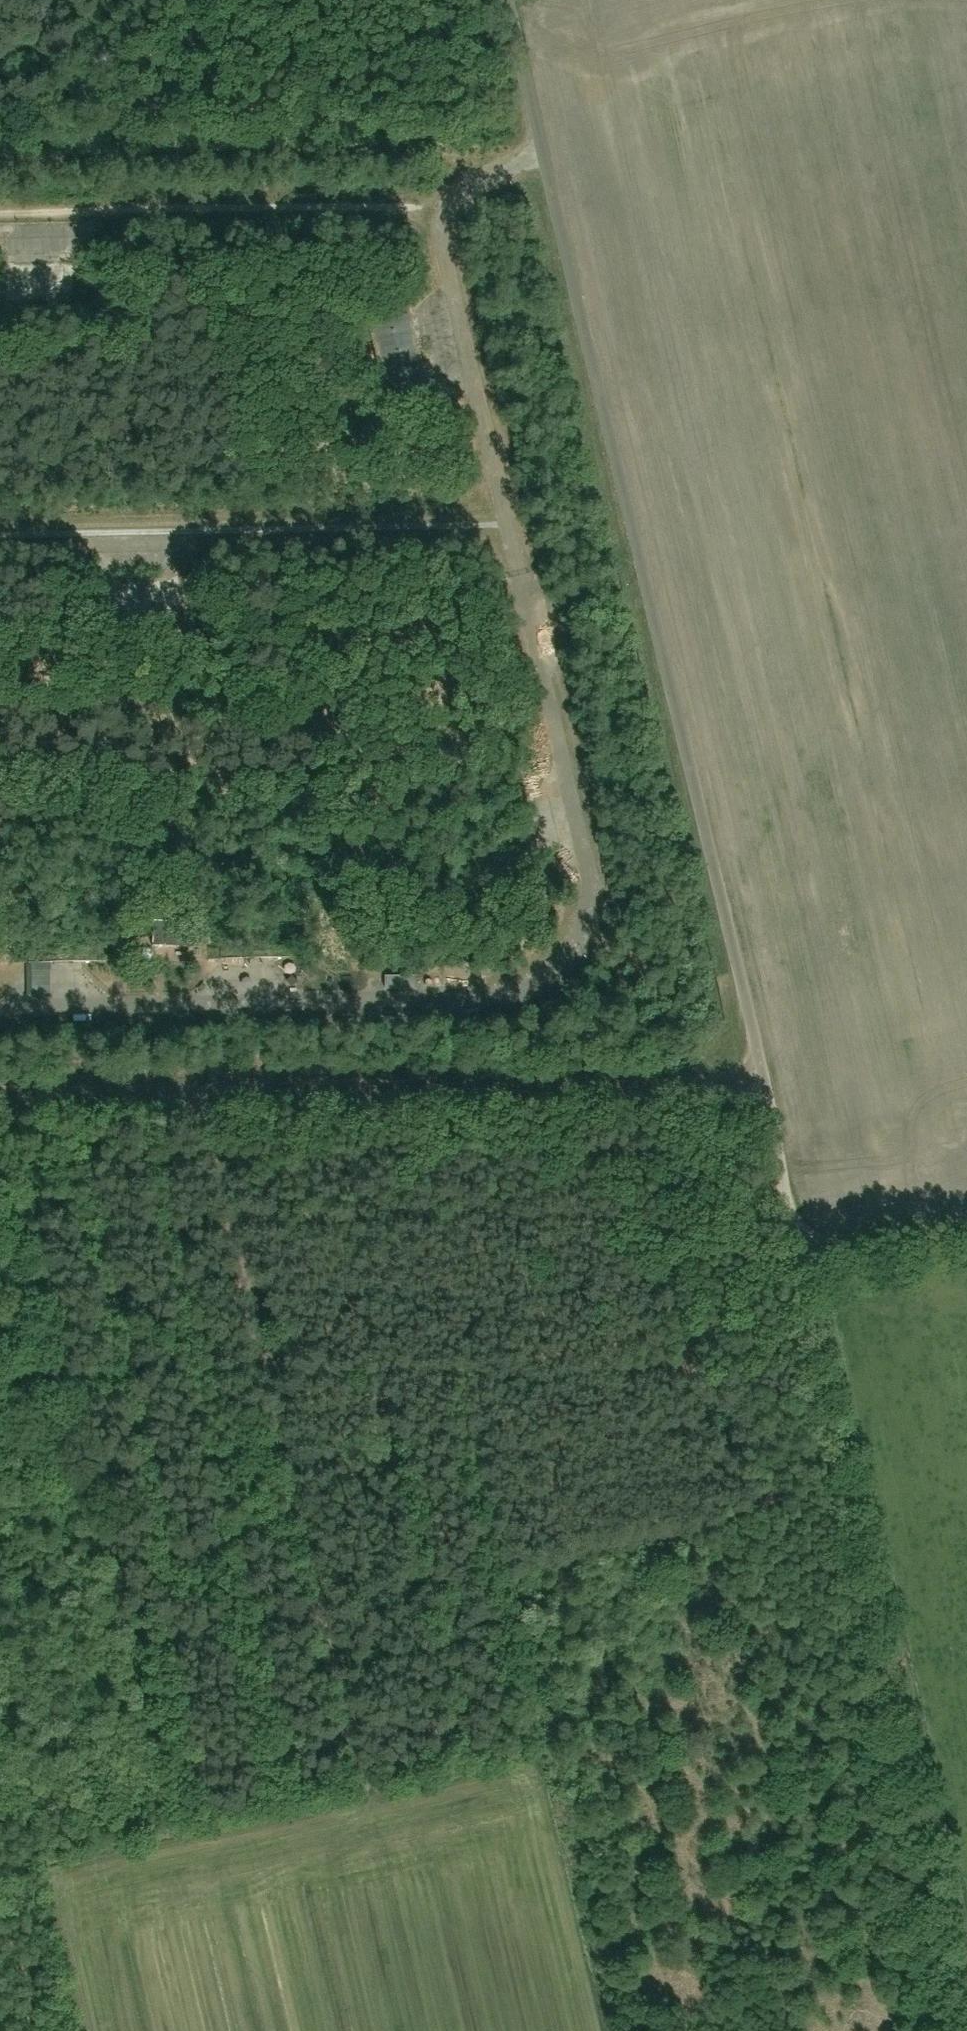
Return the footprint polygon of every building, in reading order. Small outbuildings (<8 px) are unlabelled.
[(653,0),(612,0),(614,9),(653,0)] [(426,388),(407,308),(368,317),(386,397),(426,388)] [(232,955),(216,955),(216,959),(283,957),(283,954),(267,954),(266,860),(230,860),(232,955)] [(153,923),(152,947),(177,948),(178,924),(153,923)] [(56,968),(39,969),(40,997),(58,996),(56,968)]
